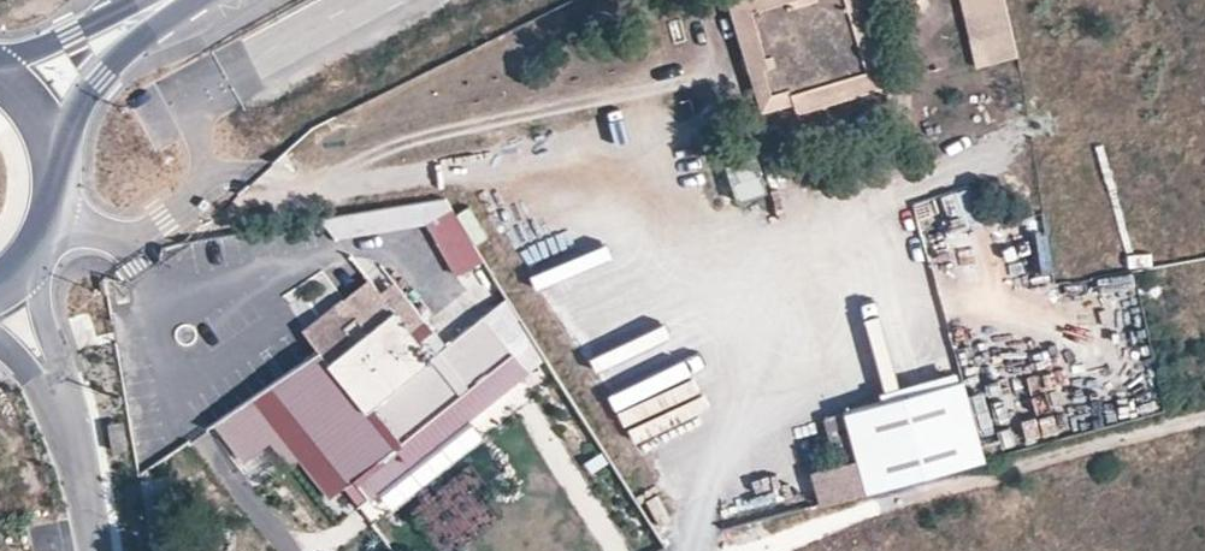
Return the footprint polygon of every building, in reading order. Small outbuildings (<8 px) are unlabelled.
[(869,76),(847,0),(820,0),(820,2),(794,9),(789,2),(757,13),(771,61),(779,59),(781,67),(768,71),(777,96),(792,92),(795,99),(869,76)] [(1024,56),(1010,0),(962,0),(979,67),(1024,56)] [(754,161),(728,172),(740,204),(767,193),(754,161)] [(433,200),(308,217),(321,240),(413,224),(445,277),(474,263),(433,200)] [(319,355),(217,431),(244,468),(271,448),(288,470),(303,459),(335,503),(347,494),(362,513),(549,367),(506,310),(448,353),(397,284),(385,293),(369,272),(297,326),(319,355)] [(968,380),(848,412),(862,465),(872,500),(991,468),(968,380)] [(826,512),(872,500),(862,465),(817,477),(826,512)]
